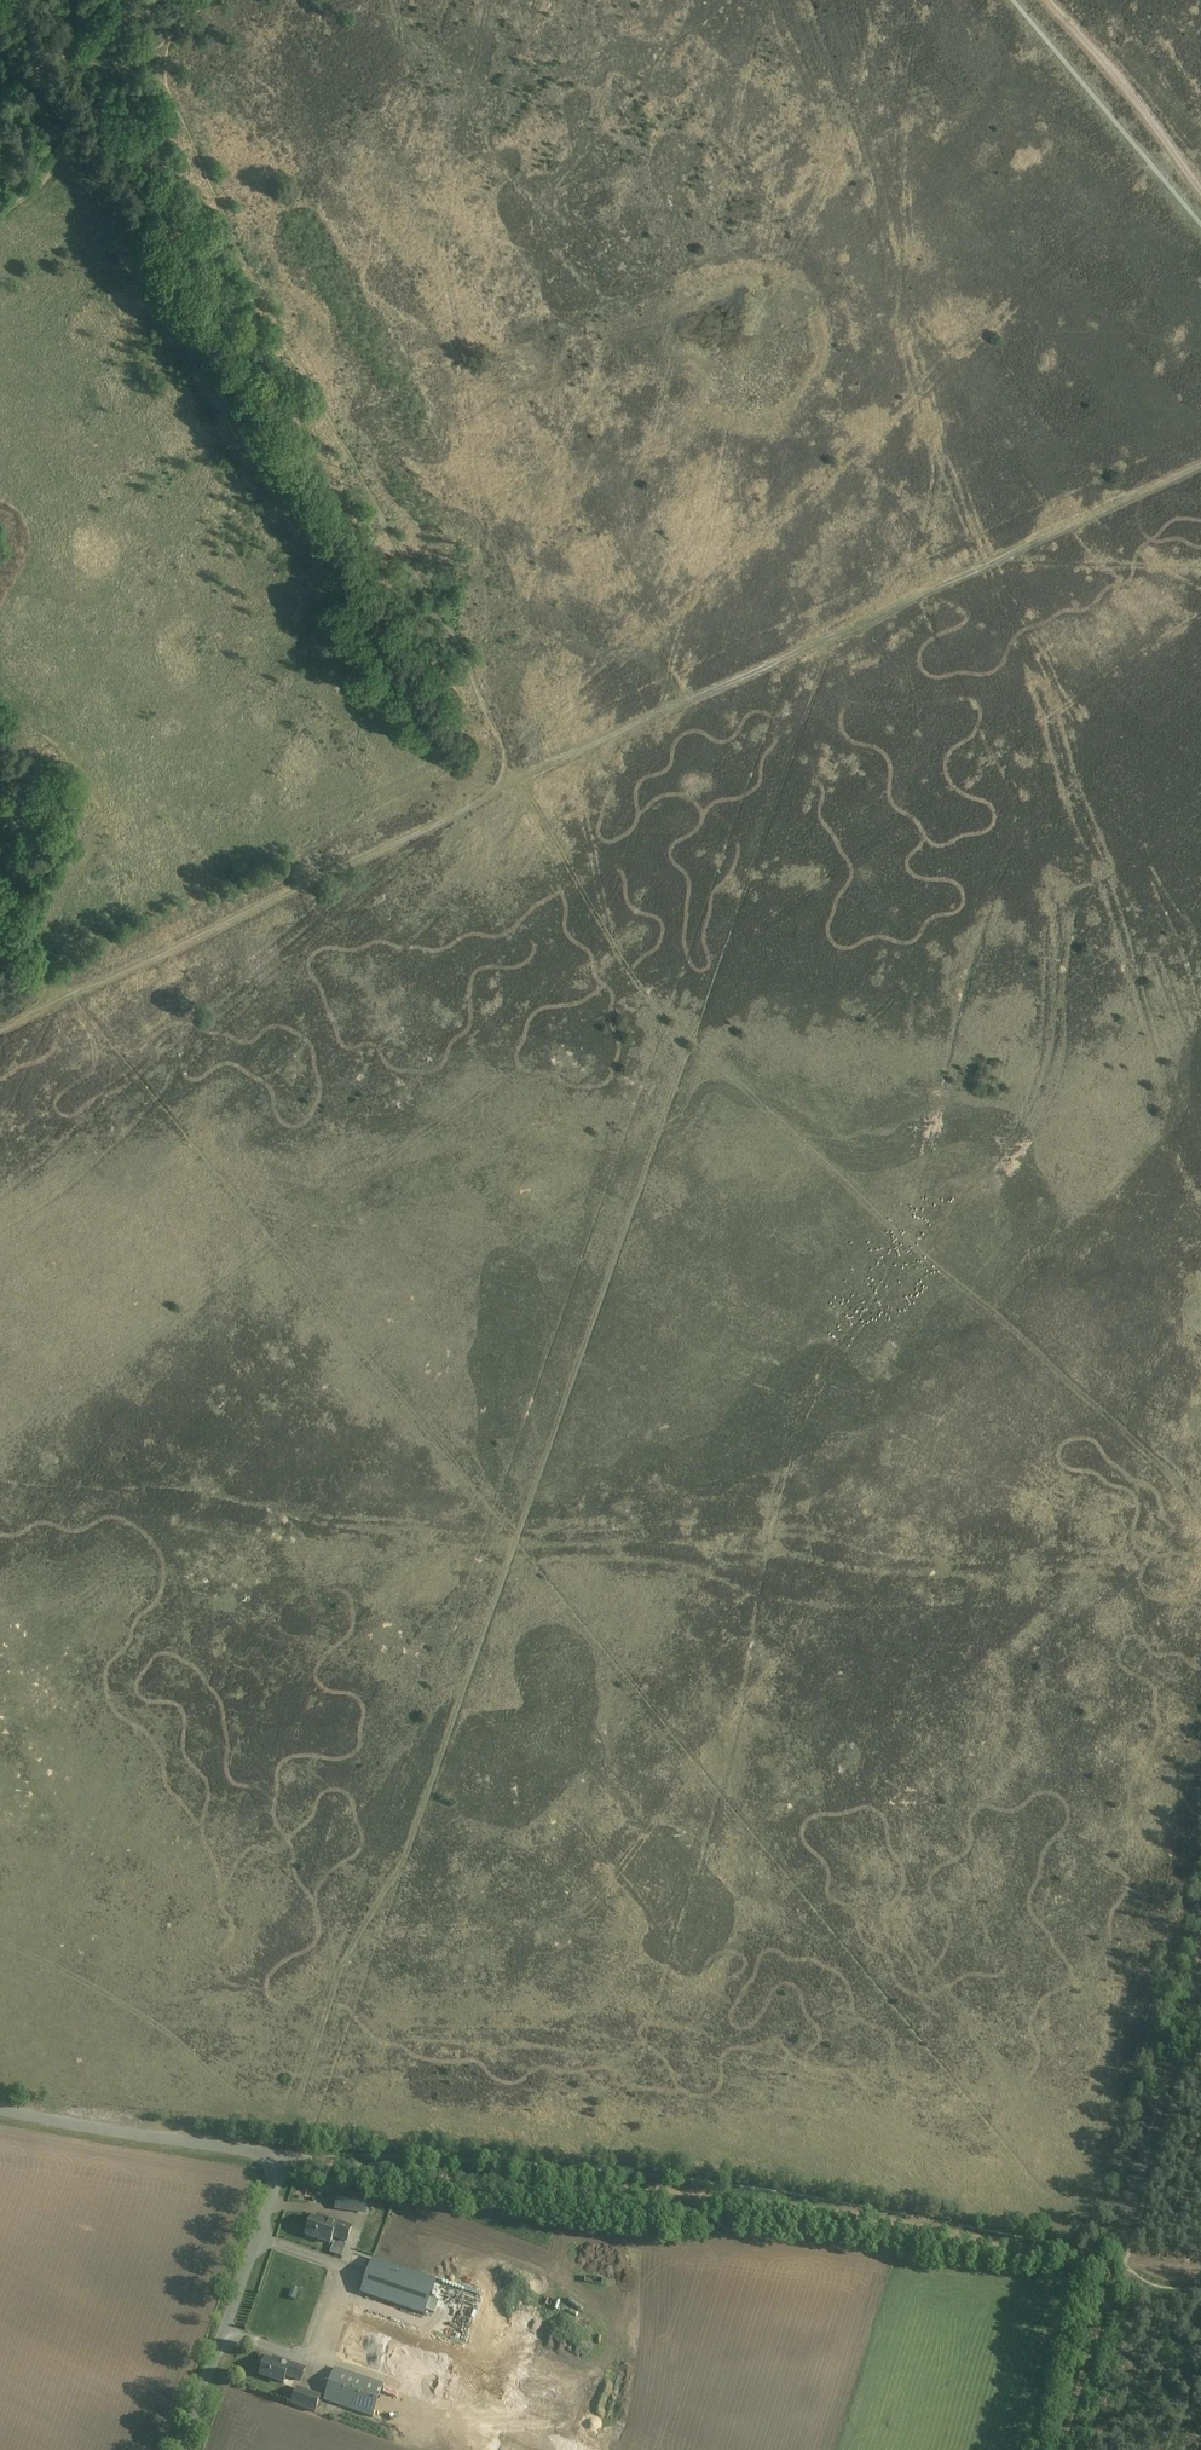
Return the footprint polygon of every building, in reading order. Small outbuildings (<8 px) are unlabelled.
[(365,2212),(367,2198),(337,2194),(335,2208),(365,2212)] [(346,2241),(351,2227),(320,2217),(318,2221),(311,2218),(306,2236),(329,2244),(332,2236),(346,2241)] [(379,2221),(365,2263),(504,2307),(506,2301),(522,2306),(531,2276),(511,2269),(506,2285),(399,2250),(400,2246),(391,2244),(394,2237),(400,2239),(404,2229),(379,2221)] [(339,2257),(338,2262),(361,2266),(362,2261),(339,2257)] [(360,2277),(350,2306),(496,2353),(505,2328),(492,2324),(489,2334),(475,2329),(474,2330),(433,2316),(435,2311),(428,2309),(431,2300),(360,2277)] [(540,2301),(543,2290),(536,2288),(533,2299),(540,2301)] [(478,2366),(474,2377),(340,2333),(334,2353),(483,2402),(494,2371),(478,2366)] [(285,2376),(299,2381),(303,2370),(272,2359),(271,2362),(265,2360),(260,2376),(283,2383),(285,2376)] [(323,2401),(393,2425),(405,2392),(335,2368),(323,2401)] [(290,2403),(314,2412),(320,2397),(296,2388),(290,2403)] [(557,2413),(560,2400),(540,2396),(537,2409),(557,2413)] [(399,2421),(396,2435),(402,2436),(405,2422),(399,2421)]
